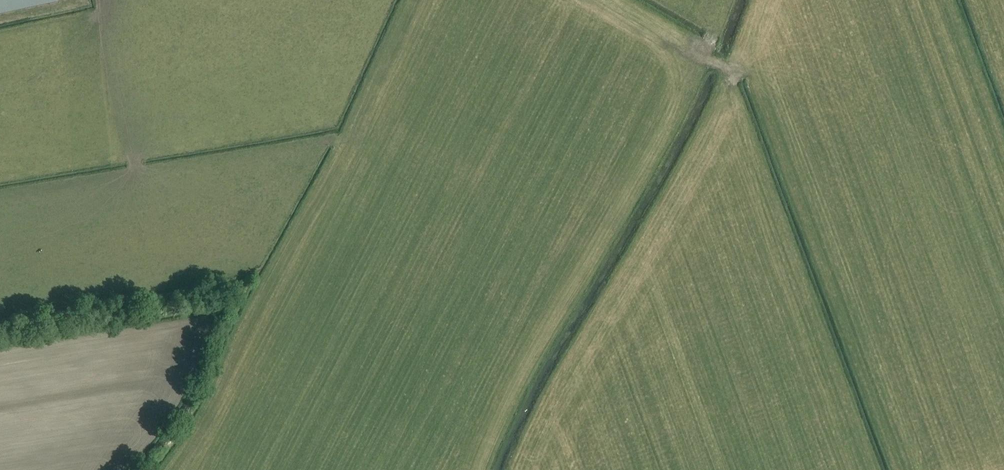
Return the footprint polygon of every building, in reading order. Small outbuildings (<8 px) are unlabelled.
[(54,0),(0,0),(0,12),(54,0)]
